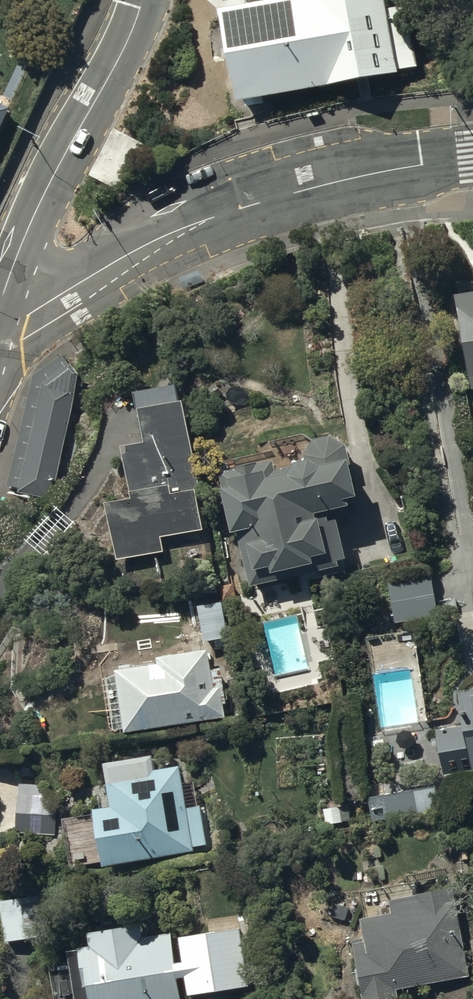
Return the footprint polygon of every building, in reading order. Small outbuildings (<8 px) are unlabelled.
[(241,95),(398,66),(385,0),(223,0),(241,95)] [(15,108),(0,100),(0,138),(15,108)] [(456,291),(470,387),(472,386),(472,289),(456,291)] [(19,489),(52,496),(80,372),(72,360),(69,362),(63,353),(34,373),(8,484),(20,486),(19,489)] [(161,535),(203,527),(191,460),(195,460),(184,397),(179,398),(176,382),(135,390),(139,415),(142,415),(146,440),(123,444),(133,495),(107,500),(117,558),(163,550),(161,535)] [(238,527),(252,584),(340,564),(339,557),(344,556),(332,506),(356,500),(354,493),(358,492),(346,443),(329,435),(314,438),(303,457),(296,459),(293,465),(276,469),(274,459),(258,463),(257,460),(235,465),(235,467),(220,471),(233,528),(238,527)] [(431,573),(389,581),(396,620),(438,613),(431,573)] [(198,604),(204,639),(229,635),(223,600),(198,604)] [(125,730),(225,715),(223,704),(228,703),(222,666),(212,667),(209,647),(157,655),(157,661),(115,668),(125,730)] [(459,690),(464,724),(437,729),(445,773),(472,768),(472,687),(459,690)] [(102,859),(103,863),(194,850),(193,846),(208,844),(202,804),(198,805),(195,780),(184,781),(182,764),(155,768),(153,754),(105,760),(111,803),(94,805),(96,818),(65,822),(71,864),(102,859)] [(59,786),(19,783),(15,830),(56,833),(59,786)] [(436,785),(368,795),(372,823),(440,812),(436,785)] [(364,998),(398,998),(396,987),(470,975),(457,895),(445,897),(444,887),(419,891),(417,882),(449,877),(448,867),(406,874),(407,880),(362,888),(366,914),(361,915),(365,938),(355,939),(364,998)] [(3,916),(5,940),(54,935),(52,911),(3,916)] [(177,975),(186,974),(189,994),(252,984),(244,926),(237,927),(235,915),(207,919),(209,930),(179,935),(183,960),(176,961),(171,931),(141,935),(139,923),(89,930),(91,943),(79,945),(80,947),(68,949),(70,959),(50,962),(56,998),(180,998),(177,975)]
